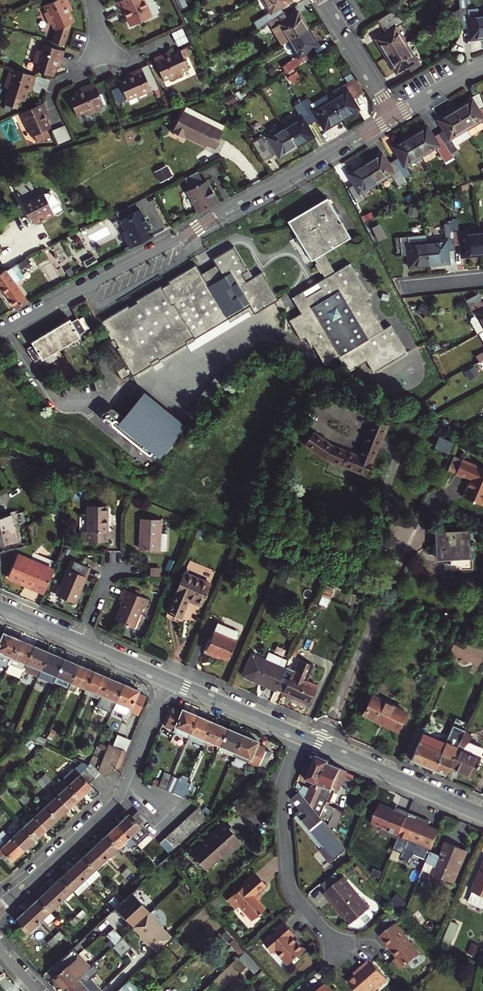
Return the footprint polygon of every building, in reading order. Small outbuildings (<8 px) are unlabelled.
[(45,11),(44,12),(50,24),(52,23),(55,29),(52,41),(64,45),(71,23),(75,21),(71,11),(67,4),(71,2),(70,0),(55,0),(45,5),(47,11),(45,11)] [(125,9),(133,25),(154,16),(147,0),(121,0),(118,1),(122,10),(125,9)] [(270,19),(285,10),(282,4),(289,0),(266,0),(272,9),(254,19),(259,26),(270,19)] [(482,36),(482,13),(480,14),(470,15),(469,7),(469,4),(461,5),(463,26),(470,25),(472,37),(482,36)] [(480,14),(479,6),(469,7),(470,15),(480,14)] [(391,11),(395,17),(400,14),(396,7),(391,11)] [(289,16),(285,10),(270,19),(274,25),(273,26),(283,42),(290,38),(309,26),(299,10),(289,16)] [(377,37),(387,53),(407,42),(397,26),(404,21),(405,21),(400,14),(395,17),(391,11),(380,18),(387,31),(377,37)] [(319,43),(309,26),(290,38),(300,54),(298,55),(297,55),(283,63),(288,71),(307,59),(313,55),(309,49),(319,43)] [(183,30),(174,34),(180,46),(189,42),(183,30)] [(416,58),(407,42),(387,53),(398,70),(408,64),(412,70),(423,63),(419,56),(416,58)] [(33,61),(37,62),(34,70),(54,76),(57,65),(59,58),(64,59),(67,51),(42,44),(41,50),(37,49),(33,61)] [(171,78),(173,80),(173,81),(185,76),(184,73),(190,70),(186,59),(190,57),(186,49),(172,55),(165,58),(163,55),(155,58),(165,80),(171,78)] [(161,88),(150,65),(144,67),(154,91),(161,88)] [(130,100),(139,96),(139,98),(154,91),(144,67),(136,71),(137,74),(130,77),(122,81),(130,100)] [(37,76),(11,68),(5,88),(8,89),(6,96),(3,104),(18,108),(20,100),(23,101),(25,102),(28,91),(31,83),(35,84),(37,76)] [(356,75),(344,83),(345,85),(358,78),(356,75)] [(347,88),(331,98),(342,117),(359,107),(353,97),(365,90),(358,78),(345,85),(347,88)] [(85,91),(78,94),(71,97),(79,116),(89,112),(90,114),(103,108),(102,106),(106,104),(95,81),(83,86),(85,91)] [(472,98),(473,98),(479,108),(482,105),(482,100),(480,91),(471,96),(472,98)] [(308,97),(302,100),(314,120),(320,117),(326,127),(342,117),(331,98),(328,92),(311,102),(308,97)] [(471,133),(482,127),(482,105),(479,108),(473,98),(472,98),(456,108),(467,127),(471,133)] [(308,124),(314,120),(302,100),(295,104),(302,115),(286,125),(297,144),(314,134),(308,124)] [(26,117),(24,118),(28,128),(30,127),(34,136),(36,135),(39,143),(54,136),(51,129),(52,128),(48,119),(45,112),(49,111),(45,103),(24,113),(26,117)] [(188,108),(185,114),(220,129),(223,124),(188,108)] [(445,128),(439,131),(451,151),(458,148),(455,143),(451,136),(467,127),(456,108),(439,117),(445,128)] [(180,111),(170,132),(182,137),(183,136),(206,145),(207,143),(214,146),(221,130),(220,129),(185,114),(180,111)] [(400,154),(394,158),(405,176),(412,172),(406,163),(422,153),(436,145),(446,160),(454,156),(451,151),(439,131),(434,135),(428,124),(411,134),(394,144),(400,154)] [(280,154),(297,144),(286,125),(270,135),(269,132),(255,141),(264,156),(265,158),(271,154),(268,148),(275,144),(278,150),(280,154)] [(66,126),(56,131),(61,142),(71,138),(66,126)] [(472,134),(471,133),(467,127),(451,136),(455,143),(472,134)] [(268,148),(271,154),(278,150),(275,144),(268,148)] [(383,151),(366,161),(377,180),(391,172),(399,185),(408,180),(405,176),(394,158),(389,161),(383,151)] [(361,190),(377,180),(366,161),(349,171),(355,181),(349,185),(356,196),(363,192),(361,190)] [(160,180),(174,176),(170,165),(157,170),(160,180)] [(188,190),(198,210),(199,212),(219,201),(218,199),(208,179),(205,180),(199,169),(185,176),(191,188),(188,190)] [(13,184),(20,196),(33,189),(26,177),(13,184)] [(22,198),(34,192),(33,189),(20,196),(21,199),(22,198)] [(37,197),(34,192),(22,198),(21,199),(30,214),(32,213),(36,221),(60,209),(50,189),(37,197)] [(305,291),(302,287),(291,293),(300,309),(289,316),(300,336),(304,333),(311,344),(313,343),(324,362),(337,354),(347,370),(367,358),(368,358),(362,346),(368,342),(372,348),(391,336),(392,338),(398,334),(391,322),(383,326),(367,298),(371,295),(350,259),(334,268),(323,250),(351,233),(327,194),(288,218),(310,257),(314,255),(325,274),(317,278),(319,282),(321,285),(306,294),(305,291)] [(145,216),(141,208),(120,218),(126,229),(123,231),(131,247),(151,237),(147,230),(151,228),(147,220),(146,220),(144,216),(145,216)] [(455,248),(455,243),(453,230),(452,222),(445,222),(446,238),(428,240),(430,263),(449,261),(448,249),(455,248)] [(463,254),(482,252),(480,230),(461,232),(461,229),(453,230),(455,243),(462,242),(463,254)] [(410,264),(430,263),(428,240),(427,233),(396,236),(397,247),(401,247),(402,253),(409,253),(410,264)] [(193,332),(194,334),(227,314),(229,317),(247,306),(251,313),(255,311),(255,312),(279,297),(262,269),(253,275),(247,278),(242,271),(249,268),(234,243),(212,256),(216,262),(221,271),(207,280),(201,271),(196,262),(168,279),(169,281),(161,285),(160,284),(135,298),(137,301),(129,305),(128,303),(100,319),(111,337),(113,336),(118,343),(116,345),(125,360),(116,366),(120,372),(121,375),(131,370),(132,372),(151,360),(150,358),(158,354),(159,356),(186,339),(185,337),(193,332)] [(94,257),(83,263),(86,270),(98,264),(94,257)] [(11,279),(2,286),(16,306),(26,299),(15,283),(20,279),(13,269),(17,266),(19,268),(28,263),(25,258),(18,262),(5,270),(11,279)] [(216,262),(201,271),(207,280),(221,271),(216,262)] [(24,276),(19,268),(17,266),(13,269),(20,279),(24,276)] [(2,286),(11,279),(5,270),(4,268),(0,270),(0,283),(2,286)] [(247,278),(253,275),(249,268),(242,271),(247,278)] [(319,282),(305,291),(306,294),(321,285),(319,282)] [(466,299),(470,306),(482,299),(478,292),(466,299)] [(479,331),(480,331),(482,329),(482,301),(482,299),(470,306),(474,313),(476,311),(477,313),(472,316),(471,319),(478,332),(479,331)] [(36,358),(40,356),(42,358),(80,335),(78,333),(85,329),(78,317),(71,321),(69,317),(31,340),(33,344),(28,346),(36,358)] [(368,358),(367,358),(374,369),(407,350),(398,334),(392,338),(391,336),(372,348),(368,342),(362,346),(368,358)] [(113,336),(111,337),(110,338),(114,346),(116,345),(118,343),(113,336)] [(36,358),(28,346),(27,347),(35,360),(36,358)] [(477,366),(467,370),(470,377),(480,374),(477,366)] [(265,398),(281,407),(285,400),(269,390),(265,398)] [(100,412),(100,418),(151,457),(178,421),(143,394),(142,393),(124,417),(109,406),(103,408),(100,412)] [(258,409),(253,418),(270,427),(275,419),(258,409)] [(389,425),(374,419),(368,434),(381,440),(382,440),(389,425)] [(247,426),(242,434),(259,445),(264,437),(247,426)] [(304,442),(325,458),(365,475),(378,446),(365,441),(358,456),(332,445),(313,430),(304,442)] [(368,434),(365,441),(378,446),(381,440),(368,434)] [(451,449),(455,441),(447,437),(441,435),(437,444),(451,449)] [(461,459),(455,474),(470,480),(462,497),(482,506),(482,504),(482,469),(461,459)] [(108,504),(87,504),(87,530),(81,530),(81,540),(106,540),(106,531),(107,531),(108,504)] [(12,513),(0,516),(0,542),(18,538),(12,513)] [(168,549),(168,518),(140,518),(139,536),(141,536),(141,549),(168,549)] [(472,530),(436,531),(438,556),(473,555),(472,545),(474,545),(474,540),(472,540),(472,530)] [(29,585),(43,591),(53,568),(19,553),(16,554),(7,575),(29,584),(29,585)] [(280,558),(269,553),(265,561),(276,566),(280,558)] [(81,592),(92,567),(73,559),(58,594),(76,602),(80,592),(81,592)] [(180,617),(188,599),(189,595),(193,597),(191,600),(200,604),(204,596),(206,597),(207,593),(205,592),(209,582),(184,572),(167,612),(180,617)] [(148,600),(123,589),(119,600),(122,602),(115,621),(134,629),(143,607),(145,608),(148,600)] [(236,633),(215,624),(203,651),(225,660),(236,633)] [(19,638),(4,632),(3,634),(0,633),(0,650),(12,655),(19,638)] [(457,634),(451,648),(481,660),(482,655),(482,645),(473,641),(457,634)] [(24,670),(34,644),(19,638),(12,655),(8,663),(24,670)] [(39,676),(50,651),(34,644),(24,670),(39,676)] [(8,663),(12,655),(0,650),(0,660),(8,663)] [(57,674),(64,657),(50,651),(39,676),(53,682),(55,679),(57,674)] [(275,688),(283,669),(250,655),(241,676),(258,683),(259,681),(275,688)] [(72,681),(79,663),(64,657),(57,674),(72,681)] [(275,688),(275,690),(308,703),(316,685),(305,681),(311,665),(298,659),(293,671),(284,667),(283,669),(275,688)] [(87,687),(94,670),(79,663),(72,681),(70,685),(70,687),(75,689),(78,683),(87,687)] [(94,670),(87,687),(102,693),(110,676),(94,670)] [(72,681),(57,674),(55,679),(70,685),(72,681)] [(117,699),(124,682),(110,676),(102,693),(117,699)] [(115,704),(113,708),(129,714),(131,711),(139,714),(147,695),(139,691),(139,689),(124,682),(117,699),(115,704)] [(87,687),(85,691),(100,698),(102,693),(87,687)] [(102,693),(100,698),(115,704),(117,699),(102,693)] [(397,731),(406,713),(373,696),(364,714),(397,731)] [(182,710),(174,706),(165,726),(174,729),(173,731),(188,738),(191,732),(199,714),(183,708),(182,710)] [(214,721),(199,714),(191,732),(206,738),(214,721)] [(442,743),(444,744),(434,769),(445,774),(449,764),(457,746),(467,724),(455,719),(448,736),(447,739),(445,738),(444,740),(442,743)] [(229,727),(214,721),(206,738),(221,744),(229,727)] [(229,727),(221,744),(236,751),(244,734),(229,727)] [(434,769),(444,744),(442,743),(444,740),(423,731),(418,741),(411,739),(405,754),(412,757),(411,759),(434,769)] [(191,732),(188,738),(204,744),(206,738),(191,732)] [(258,740),(244,734),(236,751),(251,757),(250,761),(258,765),(259,762),(265,765),(271,751),(265,749),(266,746),(257,742),(258,740)] [(221,744),(220,748),(235,755),(236,751),(221,744)] [(480,757),(482,752),(463,744),(461,749),(480,757)] [(110,745),(99,769),(108,775),(120,766),(126,752),(110,745)] [(457,746),(449,764),(455,767),(454,768),(472,776),(480,757),(461,749),(458,747),(458,746),(457,746)] [(236,751),(235,755),(250,761),(251,757),(236,751)] [(77,753),(75,758),(89,765),(91,761),(92,759),(77,753)] [(311,769),(305,766),(298,783),(298,785),(312,803),(329,763),(330,760),(317,754),(311,769)] [(64,779),(69,784),(81,796),(93,785),(90,783),(95,778),(85,768),(75,758),(70,763),(76,768),(64,779)] [(312,803),(321,815),(326,822),(333,806),(326,804),(328,801),(330,802),(336,789),(339,791),(341,787),(342,783),(347,772),(347,771),(329,763),(312,803)] [(40,774),(42,777),(48,783),(57,775),(51,769),(46,773),(43,771),(40,774)] [(166,789),(172,775),(164,772),(161,779),(155,777),(153,783),(166,789)] [(342,783),(341,787),(348,790),(355,775),(347,772),(342,783)] [(48,783),(42,777),(38,781),(44,787),(48,783)] [(180,779),(174,792),(182,795),(188,782),(180,779)] [(188,782),(182,795),(189,799),(195,785),(188,782)] [(81,796),(69,784),(58,794),(70,807),(81,796)] [(292,798),(293,799),(302,810),(304,809),(307,812),(300,818),(324,848),(321,851),(330,862),(346,849),(322,821),(323,820),(320,816),(298,790),(294,794),(292,798)] [(241,793),(237,797),(245,806),(250,802),(241,793)] [(58,794),(47,805),(59,817),(70,807),(58,794)] [(237,797),(232,802),(240,811),(245,806),(237,797)] [(388,809),(389,807),(380,803),(372,822),(382,826),(381,829),(389,833),(398,837),(400,834),(410,811),(397,805),(395,809),(394,811),(388,809)] [(59,817),(47,805),(35,815),(47,828),(59,817)] [(200,805),(194,811),(203,821),(210,815),(209,814),(200,805)] [(333,806),(326,822),(332,829),(340,809),(333,806)] [(139,810),(134,815),(143,824),(148,820),(139,810)] [(194,811),(189,816),(198,826),(203,821),(194,811)] [(430,850),(440,827),(431,824),(429,828),(426,827),(430,819),(418,813),(410,811),(400,834),(408,837),(399,857),(408,860),(413,849),(416,850),(415,852),(427,857),(430,850)] [(131,836),(143,824),(134,815),(131,812),(119,823),(131,836)] [(35,815),(24,826),(36,839),(47,828),(35,815)] [(189,816),(183,821),(192,831),(198,826),(189,816)] [(300,818),(297,821),(321,851),(324,848),(300,818)] [(235,828),(227,820),(212,833),(213,834),(193,853),(207,868),(222,854),(224,857),(242,840),(233,830),(235,828)] [(183,821),(178,826),(187,836),(192,831),(183,821)] [(130,846),(135,841),(131,836),(119,823),(107,834),(119,847),(125,841),(130,846)] [(36,839),(24,826),(13,837),(25,849),(36,839)] [(178,826),(172,831),(182,841),(187,836),(178,826)] [(6,828),(0,834),(0,856),(5,852),(13,861),(21,853),(25,849),(13,837),(6,828)] [(166,837),(175,847),(182,841),(172,831),(166,837)] [(107,834),(96,844),(108,857),(119,847),(107,834)] [(166,837),(160,842),(163,845),(170,852),(175,847),(166,837)] [(430,850),(427,857),(425,862),(436,866),(433,873),(454,882),(468,850),(446,841),(441,854),(430,850)] [(108,857),(96,844),(85,855),(97,867),(108,857)] [(156,848),(149,855),(161,867),(171,858),(173,856),(170,852),(163,845),(158,850),(156,848)] [(85,878),(97,867),(85,855),(73,866),(85,878)] [(97,867),(101,872),(113,862),(108,857),(97,867)] [(85,878),(73,866),(62,876),(74,888),(85,878)] [(97,867),(85,878),(90,884),(102,873),(101,872),(97,867)] [(123,872),(126,876),(132,870),(129,867),(123,872)] [(470,899),(482,904),(482,867),(470,899)] [(126,876),(123,872),(116,878),(120,882),(126,876)] [(266,885),(256,873),(249,879),(250,880),(229,899),(237,908),(240,905),(252,920),(266,908),(255,895),(266,885)] [(341,879),(336,874),(324,883),(329,889),(341,879)] [(74,888),(62,876),(51,887),(63,899),(74,888)] [(85,878),(74,888),(79,894),(90,884),(85,878)] [(369,909),(343,878),(341,879),(329,889),(325,892),(331,898),(332,897),(353,922),(369,909)] [(51,887),(39,898),(51,910),(63,899),(51,887)] [(109,892),(106,888),(100,894),(103,898),(109,892)] [(103,898),(100,894),(94,899),(97,903),(103,898)] [(127,899),(115,910),(121,916),(124,913),(136,926),(149,913),(132,894),(127,899)] [(51,910),(39,898),(28,908),(40,920),(51,910)] [(40,920),(28,908),(16,919),(22,925),(16,931),(25,940),(30,934),(28,932),(40,920)] [(83,909),(77,915),(81,919),(87,913),(83,909)] [(151,912),(149,913),(136,926),(158,950),(173,936),(151,912)] [(81,919),(77,915),(71,920),(75,924),(81,919)] [(458,932),(461,922),(454,920),(451,930),(458,932)] [(296,933),(287,922),(266,941),(275,952),(279,948),(292,962),(306,949),(294,935),(296,933)] [(422,952),(397,922),(382,935),(400,955),(398,958),(405,966),(422,952)] [(64,935),(60,930),(55,936),(59,940),(64,935)] [(444,933),(439,945),(447,948),(452,936),(444,933)] [(59,940),(55,936),(48,942),(52,946),(59,940)] [(124,936),(115,945),(124,955),(134,946),(124,936)] [(230,942),(240,954),(245,950),(234,938),(230,942)] [(92,966),(75,946),(74,947),(92,967),(92,966)] [(92,967),(74,947),(69,952),(53,967),(58,971),(54,975),(66,989),(76,980),(87,971),(92,967)] [(246,952),(242,956),(256,970),(260,966),(246,952)] [(374,958),(363,968),(365,969),(352,980),(362,990),(371,990),(375,987),(378,990),(391,978),(374,958)] [(66,989),(68,990),(99,990),(102,988),(87,971),(76,980),(66,989)] [(125,984),(132,990),(136,990),(138,989),(130,980),(125,984)]
